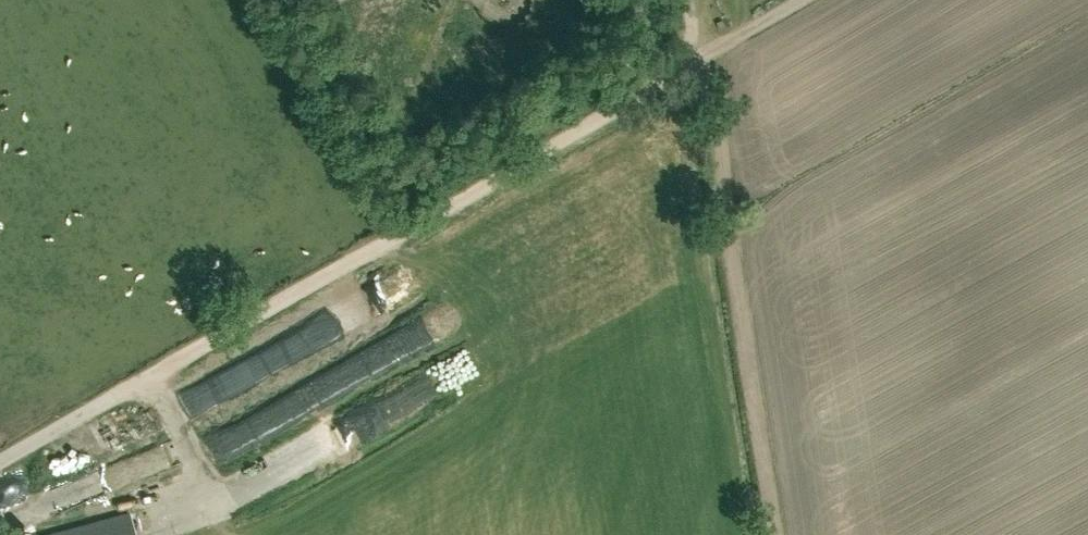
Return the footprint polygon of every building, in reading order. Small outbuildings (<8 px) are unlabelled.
[(254,405),(230,410),(235,428),(259,423),(254,405)] [(58,464),(64,475),(94,461),(89,450),(58,464)] [(29,473),(0,484),(0,489),(8,513),(39,502),(29,473)] [(20,512),(24,534),(58,527),(53,505),(20,512)] [(45,534),(134,534),(128,512),(45,534)]
